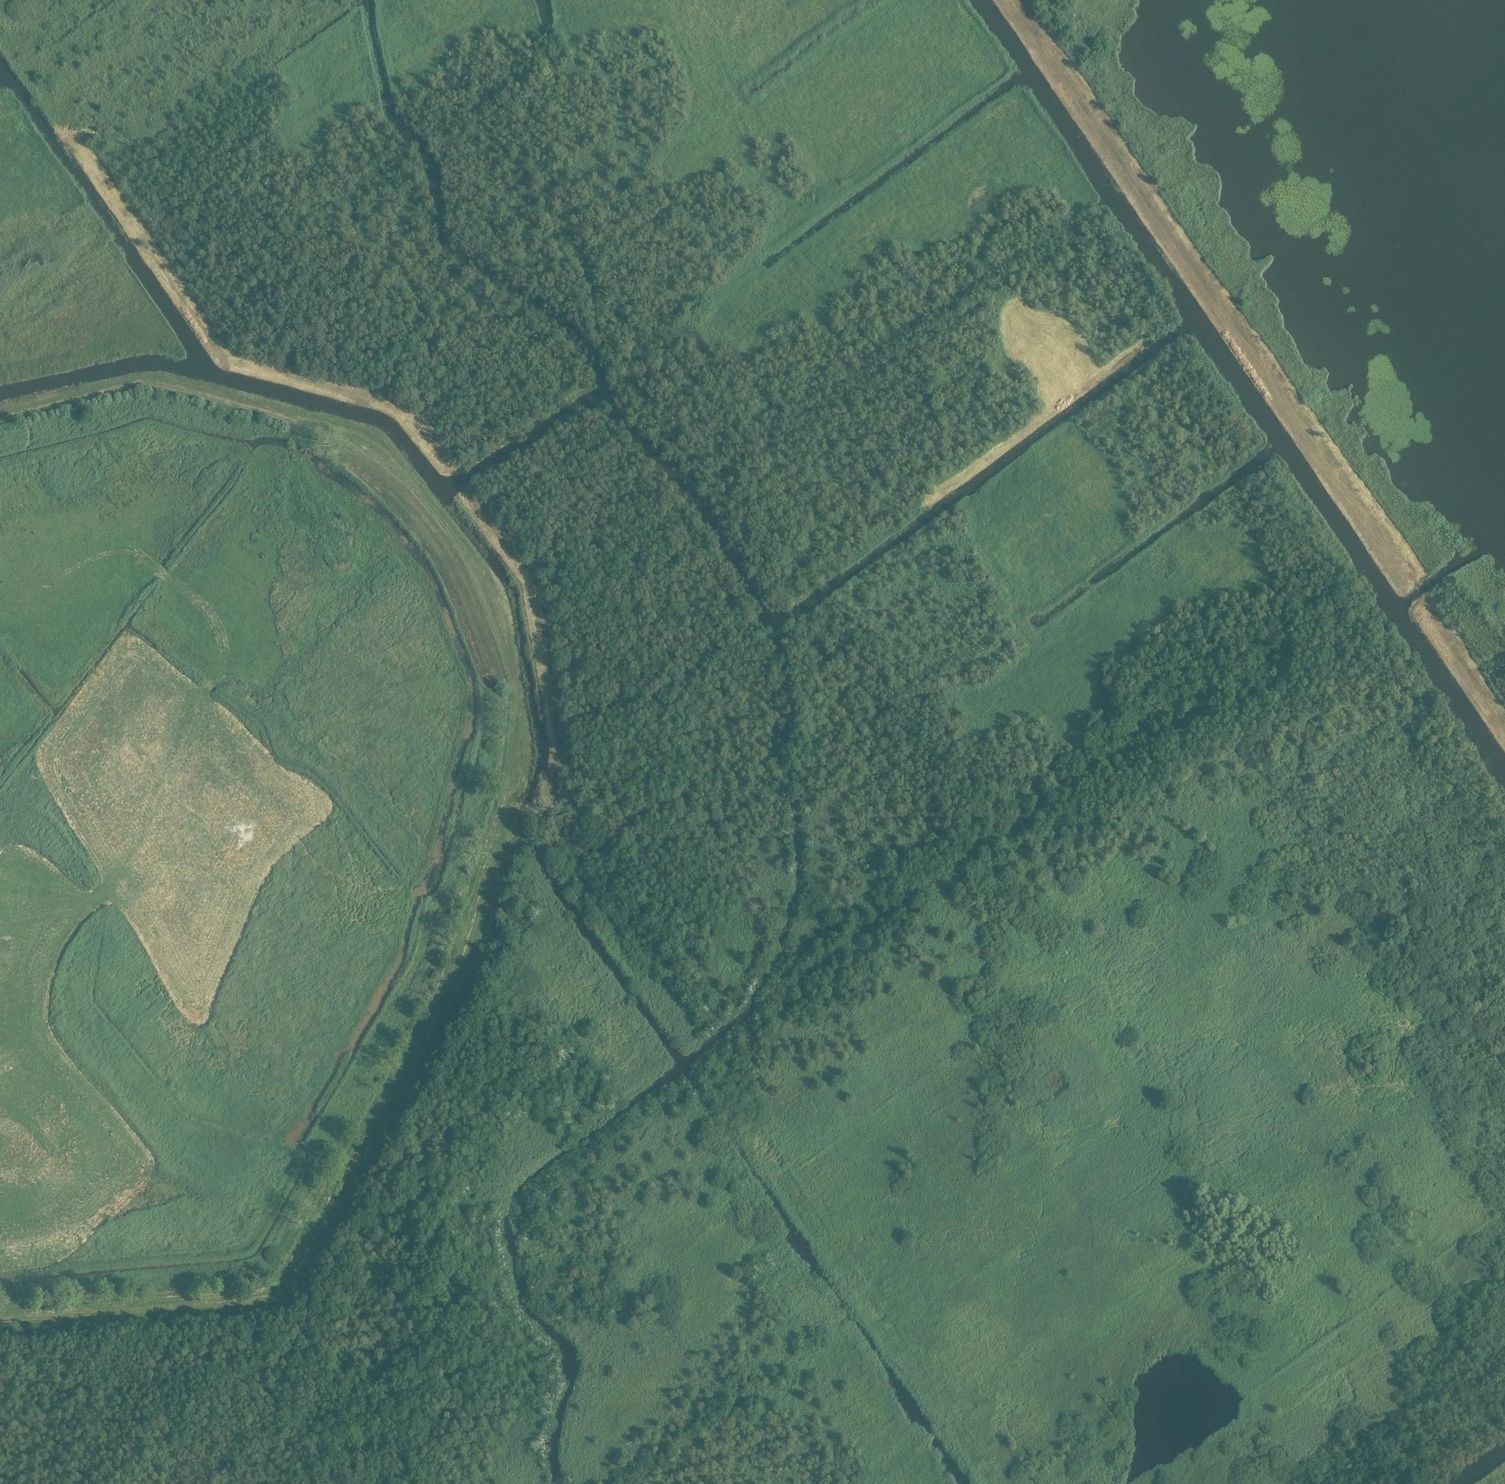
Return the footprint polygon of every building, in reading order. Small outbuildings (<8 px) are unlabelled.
[(1053,157),(1058,154),(1053,148),(1048,151),(1053,157)]
